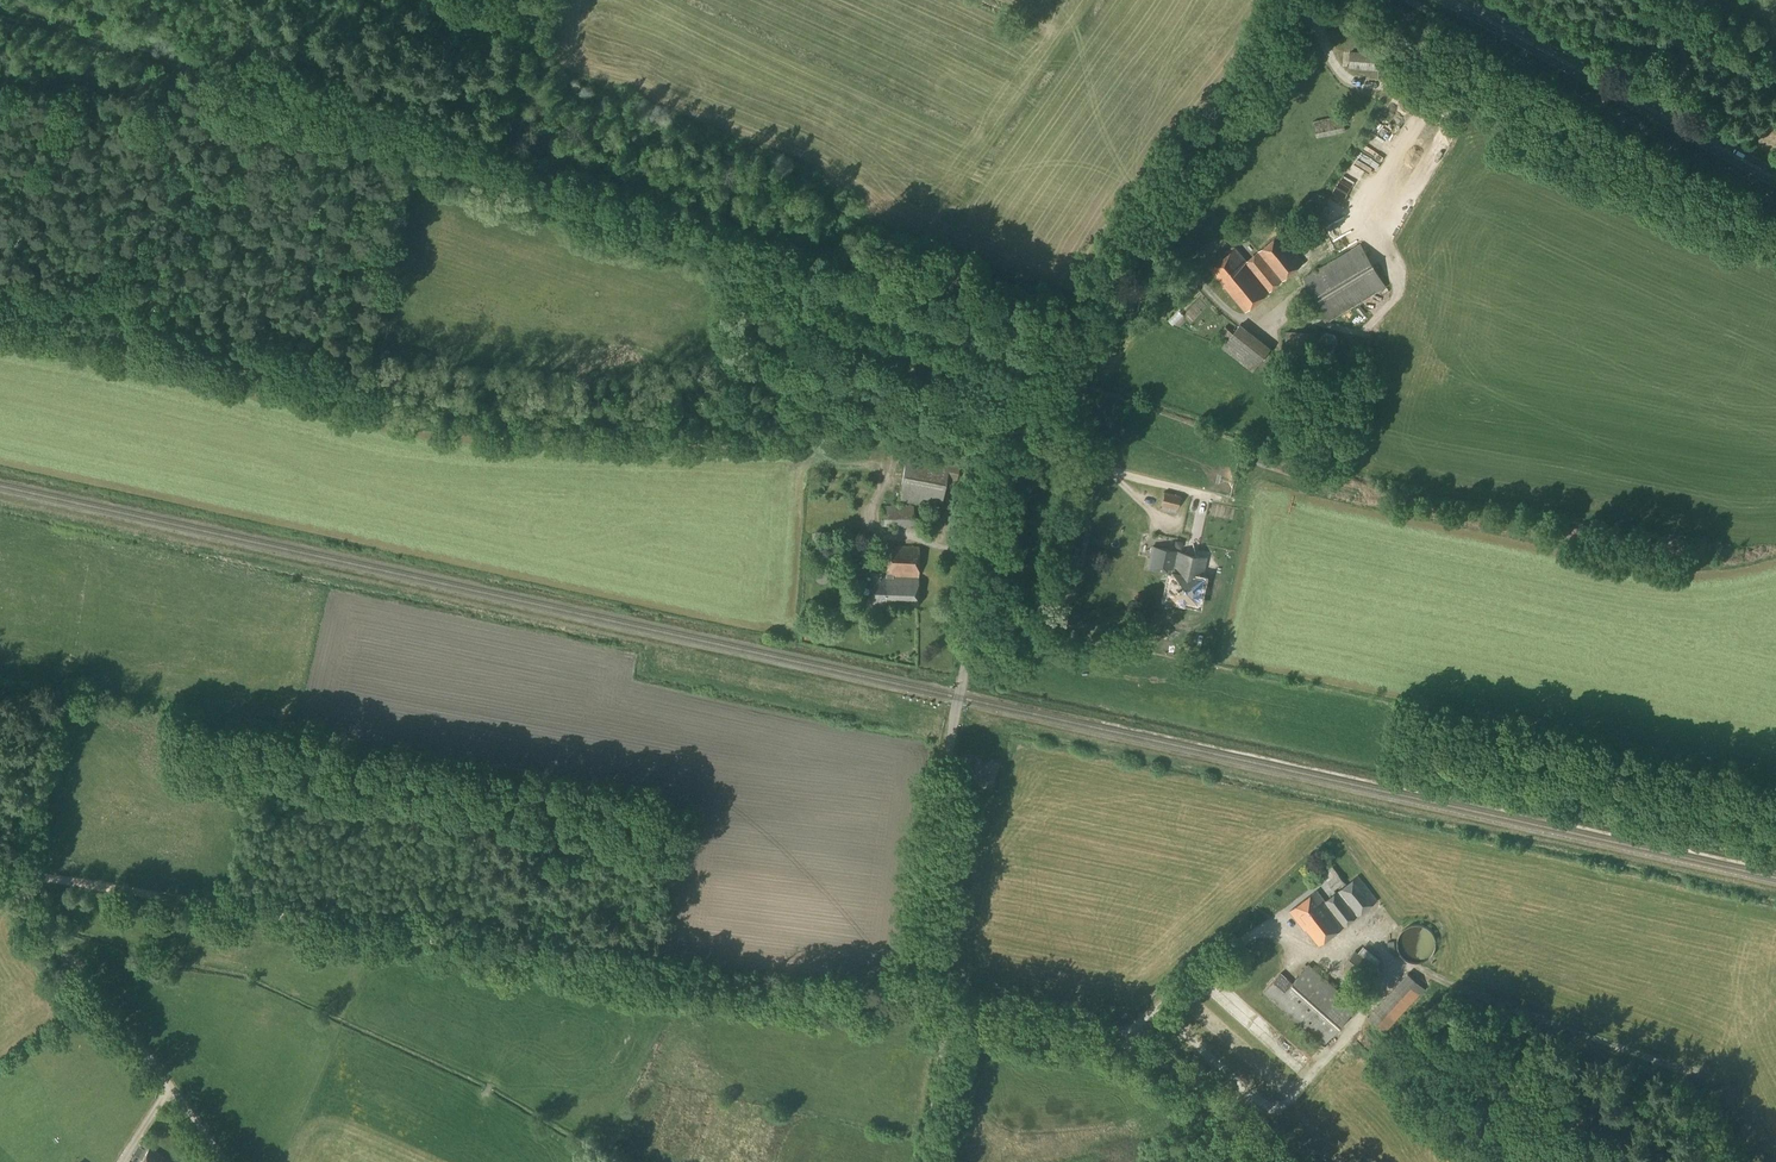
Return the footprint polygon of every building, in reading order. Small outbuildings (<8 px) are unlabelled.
[(1378,69),(1379,55),(1350,53),(1349,67),(1378,69)] [(1403,94),(1396,107),(1407,113),(1414,100),(1403,94)] [(1316,137),(1345,131),(1342,115),(1312,121),(1316,137)] [(1357,177),(1332,204),(1340,212),(1338,215),(1345,220),(1352,212),(1354,213),(1373,192),(1357,177)] [(1304,262),(1280,233),(1246,261),(1235,248),(1210,269),(1245,312),(1304,262)] [(1303,252),(1312,260),(1321,249),(1312,242),(1303,252)] [(1329,320),(1386,287),(1360,244),(1304,277),(1329,320)] [(1368,307),(1372,317),(1384,312),(1381,303),(1368,307)] [(1253,371),(1271,348),(1241,324),(1223,347),(1222,348),(1253,371)] [(1315,355),(1316,333),(1286,332),(1285,354),(1315,355)] [(955,484),(959,460),(907,451),(898,500),(940,507),(945,482),(955,484)] [(1086,501),(1088,491),(1074,488),(1072,498),(1086,501)] [(1177,509),(1181,495),(1164,491),(1161,505),(1177,509)] [(881,525),(913,525),(913,505),(881,505),(881,525)] [(1175,540),(1175,543),(1178,548),(1181,548),(1183,541),(1175,540)] [(917,606),(919,547),(887,546),(886,576),(880,575),(880,573),(870,572),(870,606),(885,607),(885,605),(917,606)] [(1172,572),(1176,552),(1152,547),(1148,567),(1172,572)] [(1176,552),(1172,572),(1167,596),(1196,602),(1202,577),(1205,558),(1176,552)] [(1333,890),(1344,882),(1338,874),(1327,883),(1333,890)] [(1318,946),(1377,900),(1358,875),(1325,901),(1316,890),(1290,911),(1305,931),(1306,930),(1318,946)] [(1416,963),(1419,963),(1422,962),(1425,961),(1428,960),(1430,958),(1432,955),(1433,953),(1434,950),(1435,947),(1435,944),(1435,941),(1434,938),(1433,935),(1432,933),(1430,930),(1427,928),(1425,927),(1422,926),(1419,925),(1416,925),(1413,925),(1410,926),(1407,927),(1405,928),(1403,930),(1401,933),(1399,935),(1398,938),(1397,941),(1397,944),(1397,947),(1398,950),(1399,953),(1401,955),(1403,958),(1405,960),(1407,961),(1410,962),(1413,963),(1416,963)] [(1370,984),(1380,971),(1375,968),(1376,966),(1355,949),(1343,965),(1363,980),(1364,979),(1370,984)] [(1356,1007),(1308,965),(1292,983),(1281,973),(1264,992),(1323,1045),(1356,1007)] [(1397,1021),(1426,989),(1413,978),(1384,1010),(1397,1021)] [(1334,1052),(1323,1058),(1329,1067),(1339,1061),(1334,1052)] [(148,1148),(140,1161),(171,1161),(148,1148)] [(1458,1156),(1444,1148),(1438,1157),(1446,1161),(1454,1161),(1458,1156)]
